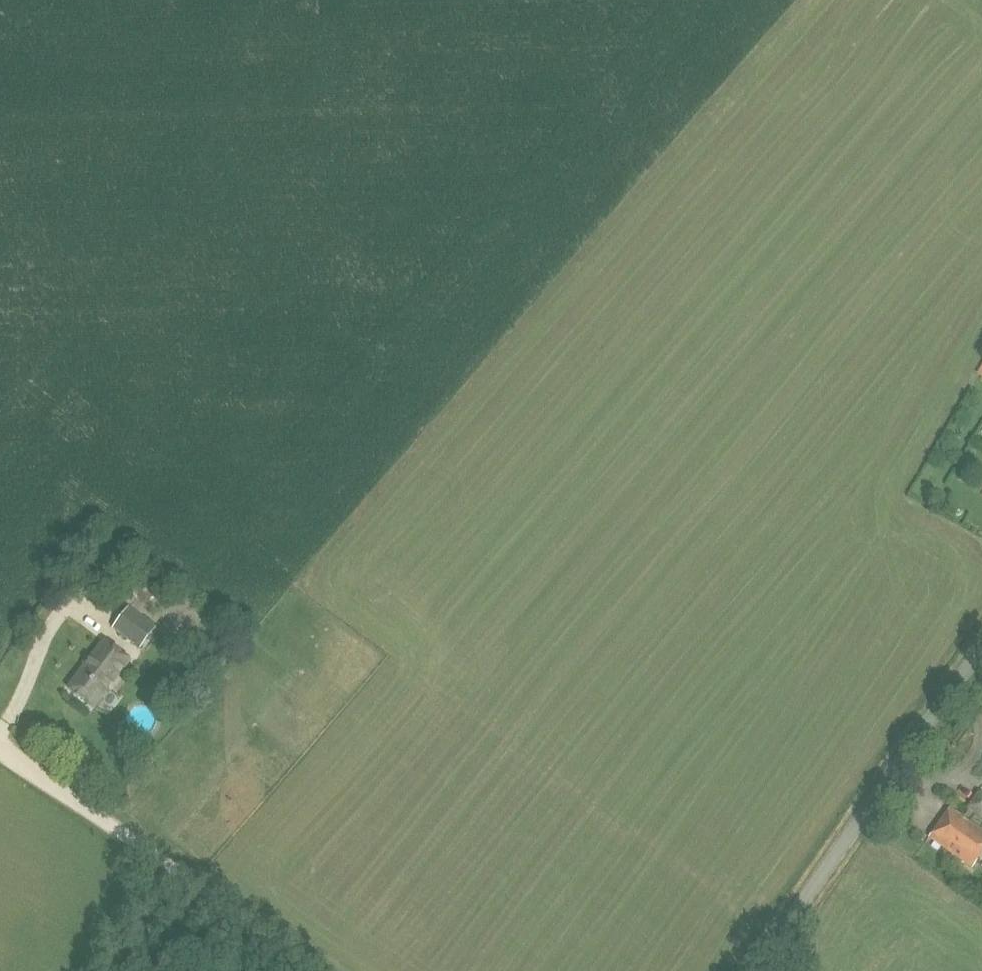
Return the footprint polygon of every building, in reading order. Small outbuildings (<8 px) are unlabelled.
[(154,628),(129,609),(114,629),(139,648),(154,628)] [(94,709),(130,661),(104,642),(69,689),(94,709)] [(950,807),(928,838),(971,869),(981,854),(981,830),(950,807)]
